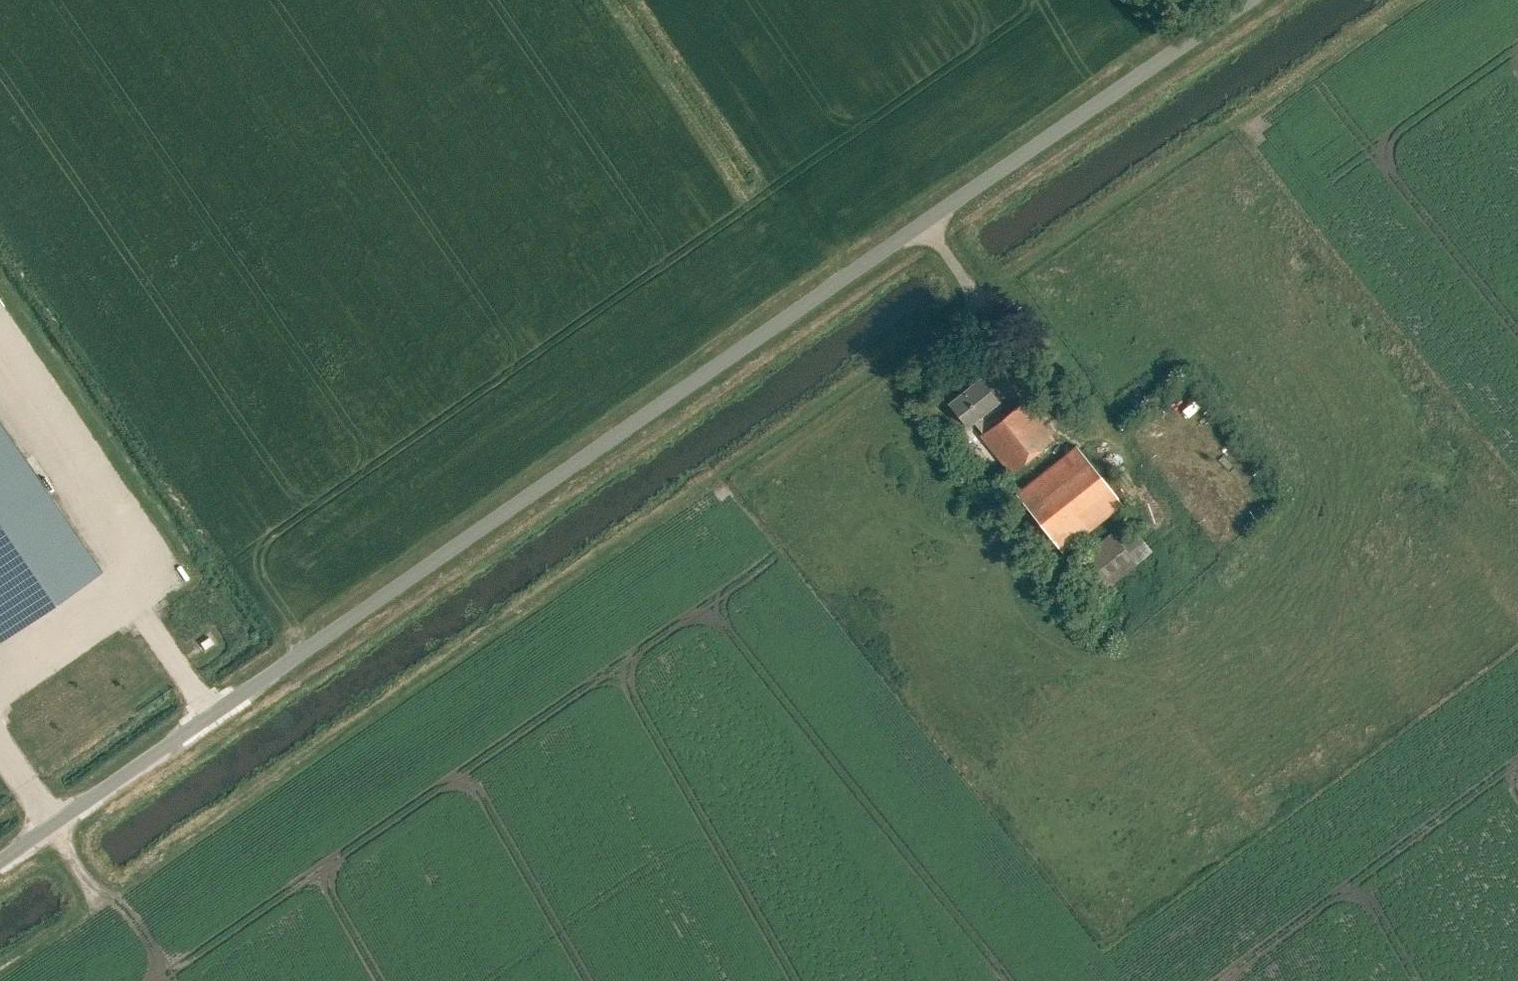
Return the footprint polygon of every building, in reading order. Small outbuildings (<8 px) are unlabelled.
[(1004,415),(994,403),(998,400),(980,377),(948,402),(967,426),(973,420),(983,432),(979,435),(1010,473),(1054,438),(1024,399),(1004,415)] [(1,642),(100,574),(0,429),(0,641),(1,642)] [(1061,551),(1122,503),(1076,445),(1016,493),(1061,551)] [(1151,550),(1135,530),(1120,543),(1112,532),(1074,562),(1099,593),(1137,563),(1136,563),(1151,550)]
